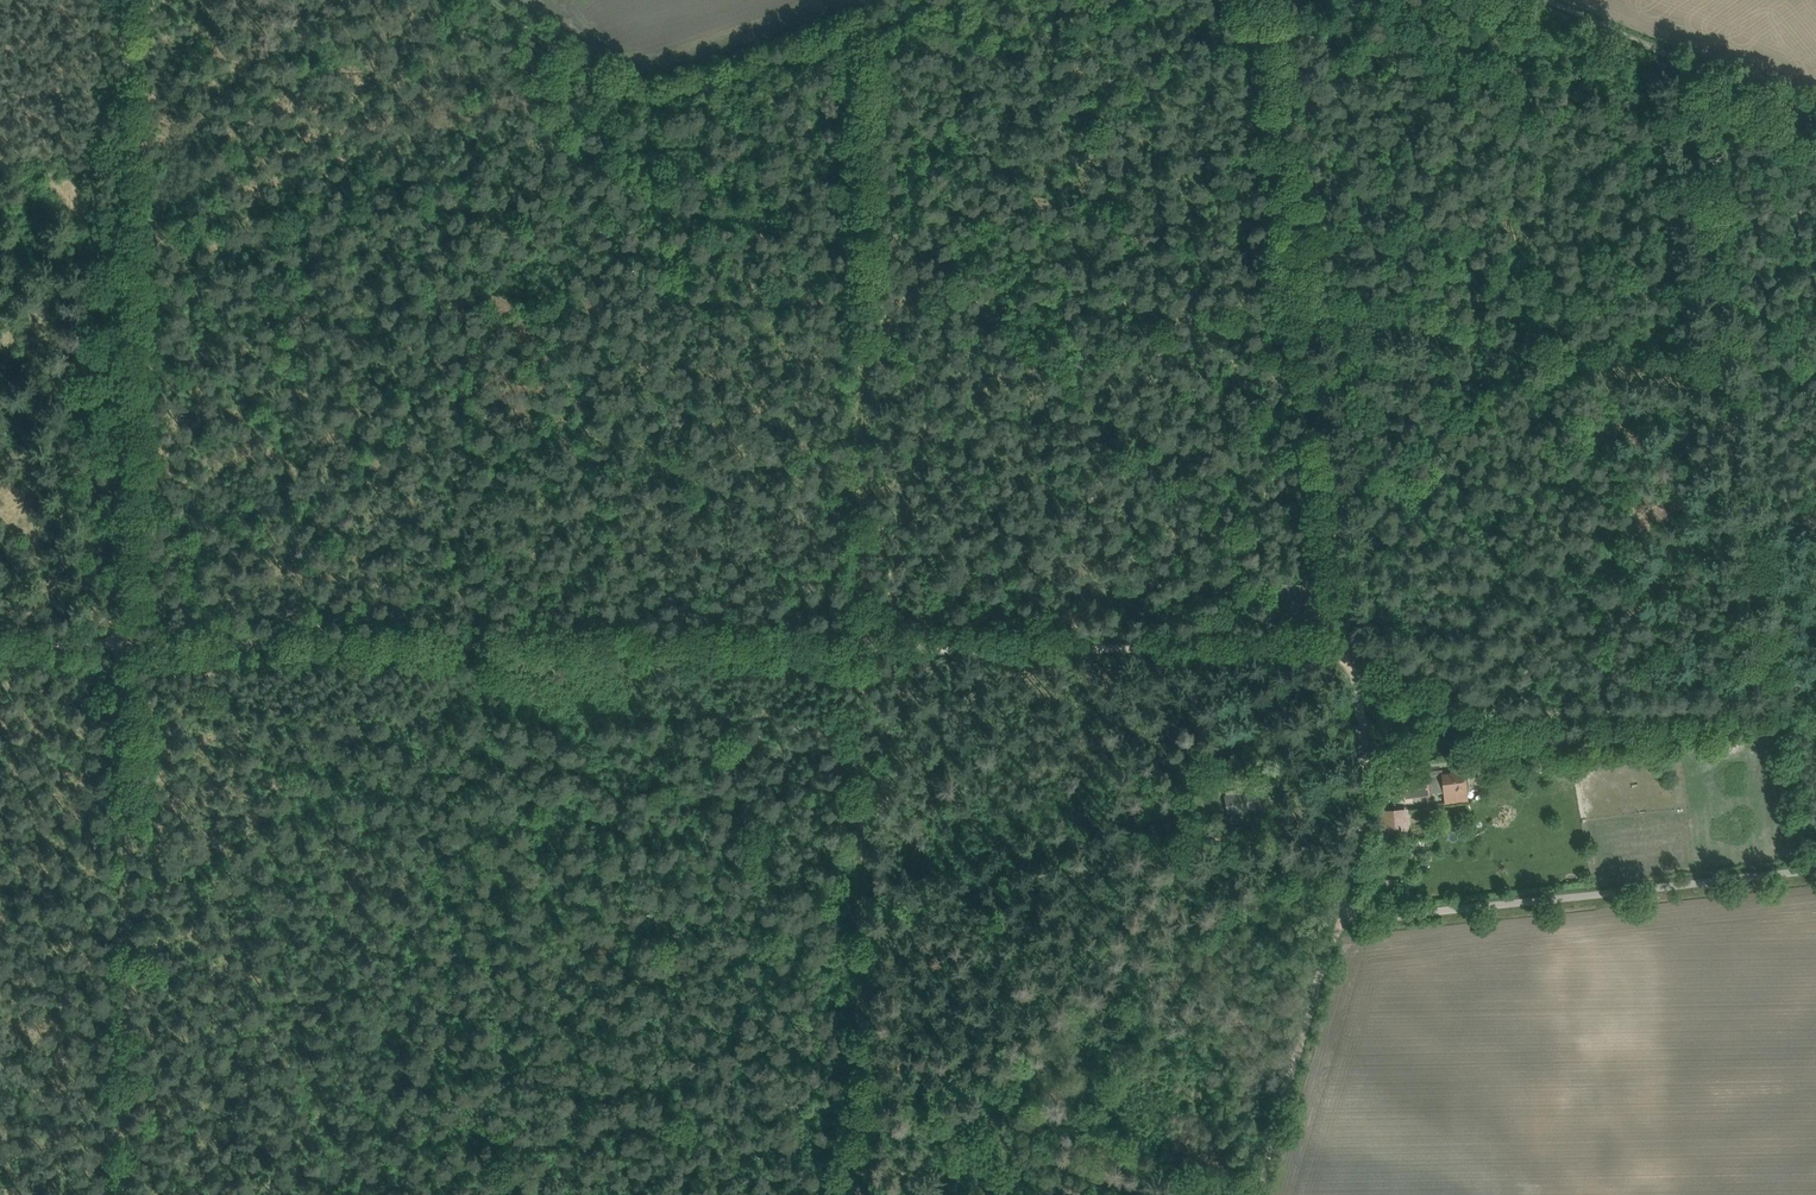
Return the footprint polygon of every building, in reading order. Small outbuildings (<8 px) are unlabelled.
[(1709,677),(1708,667),(1689,668),(1690,679),(1709,677)] [(1552,759),(1552,758),(1533,760),(1533,761),(1533,762),(1534,772),(1553,770),(1552,759)] [(1405,797),(1423,795),(1429,794),(1429,793),(1445,791),(1445,792),(1467,789),(1465,771),(1443,773),(1443,769),(1429,771),(1430,775),(1427,776),(1427,775),(1403,778),(1405,797)]
